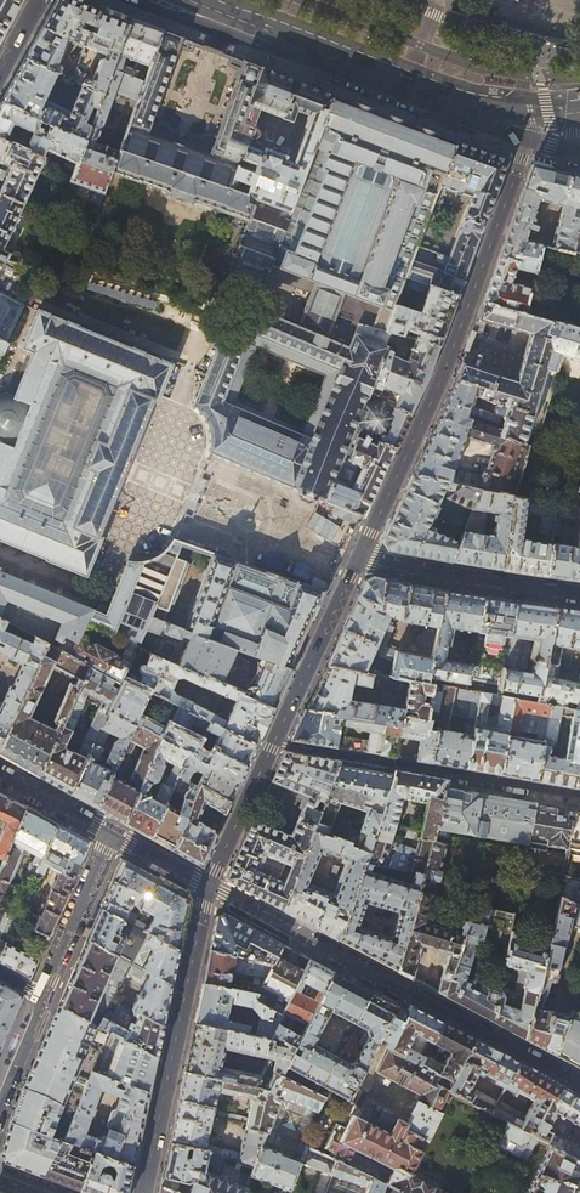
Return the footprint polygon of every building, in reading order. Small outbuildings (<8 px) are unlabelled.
[(9,25),(23,0),(0,0),(0,41),(9,25)] [(101,6),(85,0),(57,0),(50,12),(41,29),(25,59),(57,73),(72,81),(75,72),(69,70),(65,70),(64,71),(61,69),(60,66),(57,64),(66,39),(85,47),(101,6)] [(108,9),(101,6),(85,47),(104,54),(103,59),(100,60),(95,75),(89,75),(80,71),(77,67),(75,72),(72,81),(83,86),(102,94),(130,17),(110,10),(108,9)] [(144,23),(130,17),(102,94),(85,141),(74,171),(66,193),(99,205),(112,172),(119,151),(95,142),(111,99),(114,91),(120,94),(137,101),(164,30),(146,23),(144,23)] [(244,60),(242,66),(211,156),(147,134),(180,43),(182,37),(164,30),(137,101),(119,151),(112,172),(245,219),(221,285),(246,292),(246,291),(256,294),(255,295),(260,297),(268,276),(272,265),(315,280),(310,292),(304,309),(306,310),(300,326),(258,309),(245,340),(225,331),(194,405),(199,410),(202,414),(207,421),(209,427),(210,431),(211,439),(211,444),(209,452),(212,452),(301,490),(300,491),(317,498),(317,497),(329,502),(329,501),(336,484),(332,482),(357,422),(369,437),(381,435),(388,434),(395,418),(384,402),(365,405),(370,392),(388,347),(386,346),(355,333),(349,346),(328,338),(337,314),(359,322),(359,323),(387,331),(396,304),(403,286),(406,277),(412,261),(439,187),(455,142),(396,120),(344,100),(334,96),(334,95),(301,82),(244,60)] [(78,64),(81,66),(84,58),(85,59),(87,54),(83,53),(78,64)] [(41,106),(57,73),(25,59),(15,78),(1,102),(43,121),(51,125),(63,130),(68,119),(62,116),(63,114),(48,107),(47,109),(41,106)] [(85,141),(102,94),(83,86),(68,119),(63,130),(85,141)] [(120,94),(114,91),(111,99),(115,100),(116,100),(117,100),(118,99),(120,94)] [(12,144),(12,143),(44,158),(74,171),(85,141),(63,130),(51,125),(49,131),(46,129),(44,132),(41,131),(43,127),(41,126),(43,121),(1,102),(0,104),(0,138),(12,144)] [(44,158),(12,143),(12,144),(0,138),(0,158),(4,160),(4,161),(13,166),(0,193),(0,194),(23,204),(44,158)] [(456,140),(455,142),(439,187),(470,199),(458,232),(463,234),(464,233),(465,233),(465,232),(466,231),(467,231),(468,230),(469,230),(469,229),(470,229),(482,233),(497,194),(507,167),(509,160),(466,144),(456,140)] [(522,196),(539,200),(563,206),(552,248),(571,253),(579,220),(579,217),(579,176),(558,170),(530,164),(525,183),(522,196)] [(21,264),(23,258),(20,254),(14,251),(11,253),(2,249),(23,204),(0,194),(0,258),(21,264)] [(518,205),(500,252),(487,291),(482,303),(519,313),(524,314),(542,246),(542,245),(524,241),(528,229),(535,231),(537,226),(530,224),(539,200),(522,196),(518,205)] [(465,277),(482,233),(470,229),(469,229),(469,230),(468,230),(467,231),(466,231),(465,232),(465,233),(464,233),(463,234),(458,232),(449,257),(438,253),(436,261),(438,261),(439,264),(441,266),(445,268),(444,272),(412,261),(406,277),(459,295),(465,277)] [(7,274),(11,263),(3,260),(0,267),(0,271),(7,274)] [(272,265),(268,276),(310,292),(315,280),(272,265)] [(46,271),(41,269),(26,302),(25,305),(30,307),(46,271)] [(459,295),(406,277),(403,286),(427,294),(420,312),(396,304),(387,331),(391,332),(404,336),(406,329),(419,334),(417,339),(440,346),(446,330),(449,321),(459,295)] [(25,305),(26,302),(12,295),(11,297),(1,291),(0,293),(0,340),(7,344),(23,309),(25,305)] [(86,314),(128,330),(134,316),(135,312),(93,296),(92,300),(86,314)] [(92,300),(86,298),(80,312),(86,314),(92,300)] [(514,330),(519,313),(482,303),(471,335),(477,337),(478,335),(478,334),(480,332),(483,331),(486,321),(514,330)] [(30,307),(25,305),(23,309),(31,313),(33,308),(30,307)] [(142,336),(183,353),(189,339),(194,328),(153,310),(144,331),(142,336)] [(47,559),(86,575),(101,537),(99,536),(154,400),(157,402),(172,364),(133,348),(132,349),(77,327),(77,326),(39,311),(24,348),(34,352),(30,361),(17,394),(13,393),(9,393),(6,393),(3,393),(0,394),(0,540),(47,559)] [(524,314),(519,313),(514,330),(529,335),(516,380),(500,375),(493,402),(504,405),(501,414),(502,416),(505,416),(500,430),(502,430),(500,437),(523,444),(545,369),(553,371),(558,354),(579,360),(579,330),(554,322),(524,314)] [(139,318),(134,316),(128,330),(142,336),(144,331),(141,330),(136,327),(138,321),(139,318)] [(554,322),(579,330),(579,325),(555,318),(554,322)] [(144,323),(138,321),(136,327),(141,330),(144,323)] [(391,332),(387,331),(359,323),(355,333),(386,346),(391,332)] [(183,353),(189,356),(195,342),(189,339),(183,353)] [(435,360),(440,346),(417,339),(416,339),(407,362),(398,358),(398,357),(392,355),(394,350),(393,349),(388,347),(370,392),(396,404),(395,407),(411,415),(425,385),(430,374),(435,360)] [(467,347),(455,379),(475,385),(472,395),(493,402),(500,375),(471,366),(474,356),(473,353),(472,351),(473,349),(467,347)] [(30,361),(20,357),(6,393),(9,393),(13,393),(17,394),(30,361)] [(469,406),(472,395),(475,385),(455,379),(443,407),(440,412),(418,461),(412,475),(448,483),(450,477),(463,436),(468,420),(465,419),(469,406)] [(396,404),(370,392),(365,405),(384,402),(395,418),(388,434),(381,435),(379,441),(396,447),(402,434),(403,432),(411,415),(395,407),(396,404)] [(465,419),(468,420),(496,429),(499,419),(497,415),(469,406),(465,419)] [(500,430),(496,429),(468,420),(463,436),(492,445),(491,449),(491,450),(491,451),(492,452),(493,452),(486,471),(485,471),(483,472),(481,476),(458,470),(457,478),(450,477),(448,483),(481,489),(511,495),(513,495),(517,483),(518,483),(520,475),(522,468),(525,461),(524,461),(529,445),(523,444),(500,437),(502,430),(500,430)] [(332,482),(336,484),(329,501),(335,503),(362,515),(364,516),(365,514),(374,494),(379,484),(396,447),(379,441),(381,435),(369,437),(357,422),(332,482)] [(552,453),(573,459),(575,454),(553,447),(552,453)] [(481,489),(448,483),(412,475),(394,515),(382,541),(387,549),(409,554),(450,562),(458,543),(426,529),(441,495),(472,509),(481,489)] [(511,495),(481,489),(472,509),(458,543),(450,562),(471,565),(501,569),(511,495)] [(557,504),(553,503),(513,495),(511,495),(501,569),(522,572),(547,576),(551,543),(552,536),(555,515),(557,504)] [(361,516),(362,515),(335,503),(331,513),(352,522),(353,521),(359,517),(361,516)] [(557,504),(555,515),(552,536),(557,536),(560,518),(565,519),(565,521),(568,522),(569,520),(579,521),(579,509),(567,506),(557,504)] [(333,542),(341,526),(314,512),(306,528),(333,542)] [(577,547),(551,543),(547,576),(564,578),(579,580),(579,527),(577,547)] [(7,621),(36,637),(48,644),(52,646),(55,639),(62,643),(65,637),(77,644),(79,638),(81,635),(85,625),(87,622),(132,639),(139,642),(140,643),(146,630),(151,617),(175,559),(182,543),(176,540),(173,539),(165,551),(157,557),(154,558),(150,560),(141,561),(133,561),(129,561),(106,615),(46,590),(0,572),(0,617),(7,621)] [(288,568),(317,577),(322,560),(293,551),(288,568)] [(184,629),(236,649),(266,660),(288,668),(299,643),(310,618),(311,618),(322,592),(310,588),(309,587),(212,555),(184,629)] [(186,563),(175,559),(151,617),(163,621),(186,563)] [(309,587),(310,588),(322,592),(323,592),(326,593),(327,591),(324,584),(325,583),(313,577),(309,587)] [(376,649),(394,656),(393,661),(390,676),(425,683),(427,676),(444,591),(406,583),(381,578),(372,577),(364,581),(363,583),(353,606),(344,626),(343,628),(375,643),(374,644),(376,649)] [(471,664),(442,659),(445,645),(449,646),(452,628),(477,632),(484,597),(459,593),(444,591),(427,676),(467,683),(471,664)] [(481,693),(497,695),(516,602),(502,600),(484,597),(477,632),(471,664),(467,683),(466,690),(481,693)] [(556,607),(537,605),(516,602),(497,695),(514,698),(537,702),(548,643),(556,607)] [(556,607),(548,643),(561,646),(579,651),(579,611),(575,610),(556,607)] [(7,621),(0,617),(0,654),(23,664),(12,687),(10,686),(2,704),(0,703),(0,747),(43,656),(48,644),(36,637),(33,643),(21,638),(22,636),(18,635),(17,637),(3,630),(7,621)] [(163,621),(151,617),(146,630),(162,636),(163,632),(178,638),(180,637),(181,634),(189,638),(177,665),(206,678),(208,675),(222,681),(236,649),(184,629),(163,621)] [(85,625),(81,635),(87,638),(92,629),(85,625)] [(335,646),(326,665),(372,673),(374,674),(375,669),(366,665),(372,651),(393,661),(394,656),(376,649),(374,644),(375,643),(343,628),(335,646)] [(139,642),(132,639),(123,661),(116,657),(116,655),(95,644),(94,646),(79,638),(77,644),(65,637),(62,643),(59,649),(52,646),(48,644),(43,656),(55,661),(53,666),(78,680),(83,682),(90,667),(121,683),(123,679),(128,668),(139,642)] [(561,646),(548,643),(537,702),(551,705),(579,710),(579,674),(578,684),(555,679),(561,646)] [(141,674),(128,668),(123,679),(146,690),(179,705),(210,721),(223,727),(226,720),(218,716),(194,704),(194,702),(176,695),(174,693),(173,692),(173,689),(173,686),(174,683),(175,681),(178,680),(180,679),(181,679),(184,679),(202,686),(203,686),(229,697),(227,703),(233,705),(240,689),(222,681),(208,675),(206,678),(177,665),(151,654),(145,665),(144,665),(142,665),(141,666),(139,667),(139,668),(138,669),(138,670),(139,672),(140,673),(141,674)] [(43,656),(0,747),(0,755),(14,763),(38,776),(83,682),(78,680),(76,684),(75,684),(74,685),(71,683),(53,720),(58,723),(55,729),(29,717),(53,666),(55,661),(43,656)] [(241,692),(276,707),(281,696),(293,670),(288,668),(266,660),(262,667),(268,669),(260,686),(254,684),(251,685),(247,687),(245,689),(244,691),(241,690),(241,692)] [(382,675),(377,674),(374,674),(372,673),(326,665),(317,687),(307,709),(330,713),(330,715),(341,717),(388,724),(393,725),(395,718),(402,719),(403,715),(426,719),(432,684),(425,683),(390,676),(382,675)] [(109,710),(121,683),(90,667),(83,682),(38,776),(51,783),(61,789),(71,794),(109,710)] [(146,690),(123,679),(121,683),(109,710),(136,724),(161,738),(189,754),(241,783),(244,777),(248,767),(212,747),(185,733),(169,725),(166,731),(135,714),(146,690)] [(438,721),(431,763),(441,765),(466,769),(481,693),(466,690),(432,684),(426,719),(438,721)] [(240,689),(233,705),(226,720),(223,727),(258,745),(263,734),(264,733),(276,707),(241,692),(241,690),(240,689)] [(498,775),(514,698),(497,695),(481,693),(466,769),(482,772),(498,775)] [(514,698),(498,775),(516,778),(536,781),(551,705),(537,702),(514,698)] [(206,729),(210,721),(179,705),(169,725),(185,733),(189,725),(190,726),(192,725),(193,725),(193,724),(193,723),(206,729)] [(536,781),(548,783),(558,785),(575,788),(579,762),(579,710),(551,705),(536,781)] [(340,724),(341,717),(330,715),(330,713),(307,709),(304,709),(297,725),(291,739),(339,748),(341,742),(337,741),(340,724)] [(111,777),(129,739),(136,724),(109,710),(71,794),(84,802),(97,809),(111,777)] [(403,715),(402,719),(401,726),(393,725),(388,724),(382,755),(391,756),(399,758),(400,754),(397,753),(400,736),(420,740),(417,756),(414,755),(413,760),(431,763),(438,721),(426,719),(403,715)] [(382,755),(388,724),(341,717),(340,724),(370,730),(369,740),(345,736),(342,748),(382,755)] [(223,727),(210,721),(206,729),(218,735),(212,747),(248,767),(252,758),(258,745),(223,727)] [(138,790),(161,738),(136,724),(129,739),(135,742),(144,748),(131,777),(136,780),(134,783),(132,781),(130,786),(138,790)] [(179,776),(189,754),(161,738),(138,790),(124,824),(136,830),(151,838),(166,803),(172,790),(179,776)] [(128,756),(135,742),(129,739),(111,777),(124,783),(125,781),(121,779),(131,758),(128,756)] [(227,880),(251,893),(282,909),(317,821),(340,760),(308,755),(285,751),(271,780),(307,796),(290,836),(253,820),(246,835),(235,858),(226,878),(227,880)] [(241,783),(189,754),(179,776),(190,782),(188,776),(191,771),(196,769),(202,773),(196,785),(200,787),(201,785),(232,802),(236,794),(241,783)] [(364,764),(340,760),(317,821),(330,826),(340,801),(367,811),(360,832),(373,837),(395,769),(364,764)] [(447,778),(412,772),(406,771),(395,769),(373,837),(364,863),(372,864),(411,871),(423,873),(432,840),(433,834),(445,787),(447,778)] [(190,782),(179,776),(172,790),(185,797),(179,810),(166,803),(151,838),(160,844),(171,850),(200,787),(196,785),(190,782)] [(124,783),(111,777),(97,809),(108,815),(124,824),(138,790),(130,786),(124,783)] [(201,785),(200,787),(171,850),(190,860),(202,867),(202,866),(214,841),(221,827),(218,827),(213,821),(207,825),(196,820),(204,802),(220,811),(219,812),(221,816),(223,816),(222,819),(224,819),(232,802),(201,785)] [(446,788),(445,787),(433,834),(449,836),(450,830),(527,843),(535,803),(529,802),(513,799),(469,791),(446,788)] [(2,858),(0,863),(0,955),(5,942),(21,906),(57,824),(44,817),(9,797),(0,793),(0,817),(7,822),(0,838),(0,857),(2,858)] [(535,803),(527,843),(526,847),(547,850),(548,844),(566,847),(565,853),(572,855),(579,856),(579,810),(535,803)] [(331,837),(327,836),(330,826),(317,821),(282,909),(303,920),(339,939),(364,863),(373,837),(360,832),(358,839),(352,842),(332,835),(331,837)] [(71,831),(57,824),(21,906),(34,912),(40,898),(36,896),(44,877),(42,873),(46,864),(60,871),(51,891),(47,889),(45,894),(49,896),(41,916),(39,915),(33,929),(47,937),(48,936),(63,901),(80,861),(80,860),(88,841),(71,831)] [(446,844),(432,840),(423,873),(397,970),(411,977),(420,944),(432,947),(449,952),(436,991),(445,996),(456,961),(468,965),(476,939),(481,940),(483,932),(489,909),(488,908),(468,903),(463,919),(458,917),(458,916),(433,909),(433,910),(428,909),(436,881),(438,881),(439,880),(440,873),(441,871),(438,871),(446,844)] [(572,855),(565,853),(562,872),(570,873),(572,855)] [(157,879),(121,859),(111,883),(100,908),(148,933),(180,950),(186,921),(189,903),(186,894),(171,887),(157,879)] [(382,875),(369,872),(372,864),(364,863),(339,939),(360,951),(397,970),(423,873),(411,871),(409,876),(411,880),(413,880),(413,884),(387,877),(388,873),(383,872),(382,875)] [(520,879),(536,886),(541,871),(534,869),(522,868),(520,879)] [(570,924),(575,903),(560,898),(549,942),(540,979),(548,981),(553,982),(554,981),(555,981),(556,981),(570,924)] [(575,903),(570,924),(579,928),(579,905),(576,904),(575,903)] [(142,943),(148,933),(100,908),(94,923),(86,939),(132,963),(142,943)] [(513,913),(489,909),(483,932),(508,937),(503,965),(520,970),(515,990),(490,985),(477,981),(481,970),(468,965),(456,961),(445,996),(460,1004),(463,1005),(508,1030),(524,1038),(540,979),(549,942),(541,940),(539,949),(518,943),(519,934),(511,931),(511,930),(510,930),(513,914),(513,913)] [(213,933),(210,949),(273,963),(283,944),(274,940),(256,930),(224,913),(217,917),(213,933)] [(180,950),(148,933),(142,943),(153,949),(142,970),(149,973),(143,985),(133,1005),(132,1009),(164,1025),(168,1002),(176,967),(180,950)] [(125,976),(132,963),(86,939),(72,972),(58,1005),(98,1027),(113,999),(125,976)] [(5,942),(0,955),(0,962),(30,978),(38,960),(5,942)] [(153,949),(142,943),(132,963),(125,976),(143,985),(149,973),(142,970),(153,949)] [(287,946),(283,944),(273,963),(257,995),(254,1000),(281,1015),(304,972),(288,963),(283,960),(284,958),(283,953),(287,946)] [(273,963),(210,949),(207,964),(203,983),(231,989),(257,995),(273,963)] [(310,959),(304,972),(281,1015),(271,1034),(274,1035),(280,1039),(295,1047),(322,994),(325,988),(334,972),(321,965),(310,959)] [(322,994),(295,1047),(281,1076),(316,1094),(321,1085),(349,1099),(355,1087),(377,1043),(388,1048),(389,1048),(420,1065),(427,1052),(432,1044),(443,1022),(426,1013),(410,1005),(407,1011),(402,1008),(377,995),(350,980),(347,979),(334,972),(325,988),(329,990),(326,996),(322,994)] [(548,981),(540,979),(524,1038),(542,1048),(556,1055),(556,1053),(568,1015),(547,1008),(549,1000),(543,998),(548,981)] [(0,981),(0,1047),(10,1025),(18,1005),(23,994),(10,987),(8,986),(0,981)] [(549,1000),(553,982),(548,981),(543,998),(549,1000)] [(231,989),(203,983),(200,997),(199,1002),(195,1022),(251,1035),(252,1030),(248,1029),(248,1026),(238,1023),(238,1021),(230,1019),(226,1017),(230,996),(231,989)] [(254,1000),(257,995),(231,989),(230,996),(233,997),(232,1001),(232,1002),(232,1003),(233,1003),(261,1009),(255,1036),(268,1038),(271,1034),(281,1015),(254,1000)] [(132,1009),(113,999),(98,1027),(113,1035),(157,1058),(160,1041),(164,1025),(132,1009)] [(113,1035),(98,1027),(58,1005),(33,1063),(17,1103),(11,1120),(5,1140),(1,1154),(5,1162),(11,1164),(42,1176),(62,1140),(67,1131),(92,1071),(97,1073),(113,1035)] [(570,1008),(568,1015),(556,1053),(570,1061),(579,1066),(579,1011),(570,1008)] [(251,1035),(195,1022),(190,1044),(185,1071),(255,1086),(261,1075),(220,1066),(224,1048),(230,1050),(230,1049),(267,1057),(264,1066),(265,1068),(281,1076),(295,1047),(280,1039),(277,1045),(272,1043),(274,1035),(271,1034),(268,1038),(255,1036),(251,1035)] [(459,1031),(443,1022),(432,1044),(449,1053),(443,1065),(429,1057),(430,1054),(427,1052),(420,1065),(452,1082),(475,1039),(459,1031)] [(153,1075),(157,1058),(113,1035),(97,1073),(150,1092),(153,1075)] [(512,1059),(475,1039),(452,1082),(448,1090),(451,1092),(450,1094),(490,1115),(496,1103),(488,1099),(489,1098),(475,1090),(472,1096),(466,1093),(476,1074),(481,1077),(483,1073),(496,1080),(494,1083),(504,1089),(504,1088),(518,1062),(512,1059)] [(372,1178),(385,1184),(393,1188),(403,1192),(465,1192),(449,1185),(444,1187),(442,1191),(410,1175),(450,1094),(451,1092),(448,1090),(452,1082),(420,1065),(389,1048),(388,1048),(377,1071),(420,1094),(405,1122),(399,1119),(391,1134),(354,1116),(366,1093),(355,1087),(349,1099),(322,1152),(337,1160),(372,1178)] [(522,1064),(518,1062),(504,1088),(516,1094),(516,1095),(520,1097),(522,1094),(533,1100),(525,1114),(498,1100),(496,1103),(490,1115),(506,1123),(536,1138),(547,1144),(551,1135),(549,1133),(553,1125),(543,1119),(561,1085),(522,1064)] [(265,1068),(261,1075),(255,1086),(252,1098),(247,1118),(249,1119),(248,1123),(247,1124),(246,1129),(266,1133),(267,1131),(299,1144),(323,1097),(316,1094),(281,1076),(265,1068)] [(150,1092),(97,1073),(92,1071),(67,1131),(62,1140),(95,1151),(134,1166),(142,1129),(150,1092)] [(252,1098),(255,1086),(185,1071),(182,1085),(178,1099),(213,1106),(217,1090),(252,1098)] [(543,1119),(553,1125),(549,1133),(551,1135),(547,1144),(549,1145),(579,1160),(579,1158),(579,1149),(578,1148),(579,1144),(579,1140),(566,1132),(572,1122),(579,1126),(579,1095),(573,1092),(561,1085),(543,1119)] [(213,1106),(178,1099),(175,1118),(170,1142),(205,1149),(205,1146),(211,1116),(213,1108),(213,1106)] [(220,1112),(213,1108),(211,1116),(247,1124),(248,1123),(249,1119),(247,1118),(220,1112)] [(529,1152),(536,1138),(506,1123),(495,1145),(525,1160),(529,1152)] [(266,1133),(246,1129),(244,1129),(241,1138),(243,1138),(240,1153),(238,1163),(253,1169),(266,1133)] [(266,1133),(253,1169),(246,1187),(244,1192),(255,1192),(260,1179),(292,1191),(302,1165),(320,1171),(317,1177),(315,1177),(309,1192),(325,1192),(337,1160),(322,1152),(299,1144),(267,1131),(266,1133)] [(80,1190),(95,1151),(62,1140),(42,1176),(52,1180),(62,1183),(80,1190)] [(205,1149),(170,1142),(166,1158),(159,1192),(190,1192),(200,1168),(205,1170),(206,1163),(213,1164),(214,1159),(218,1161),(219,1158),(220,1155),(205,1149)] [(579,1160),(549,1145),(546,1151),(527,1191),(527,1192),(575,1192),(579,1180),(579,1161),(579,1160)] [(210,1146),(205,1146),(205,1149),(220,1155),(227,1158),(238,1163),(240,1153),(210,1146)] [(129,1187),(134,1166),(95,1151),(80,1190),(88,1192),(128,1192),(129,1187)] [(220,1155),(219,1158),(218,1161),(214,1159),(213,1164),(211,1173),(205,1170),(200,1168),(190,1192),(244,1192),(246,1187),(219,1176),(227,1158),(220,1155)] [(372,1178),(337,1160),(325,1192),(366,1192),(372,1178)] [(382,1192),(385,1184),(372,1178),(366,1192),(382,1192)]
